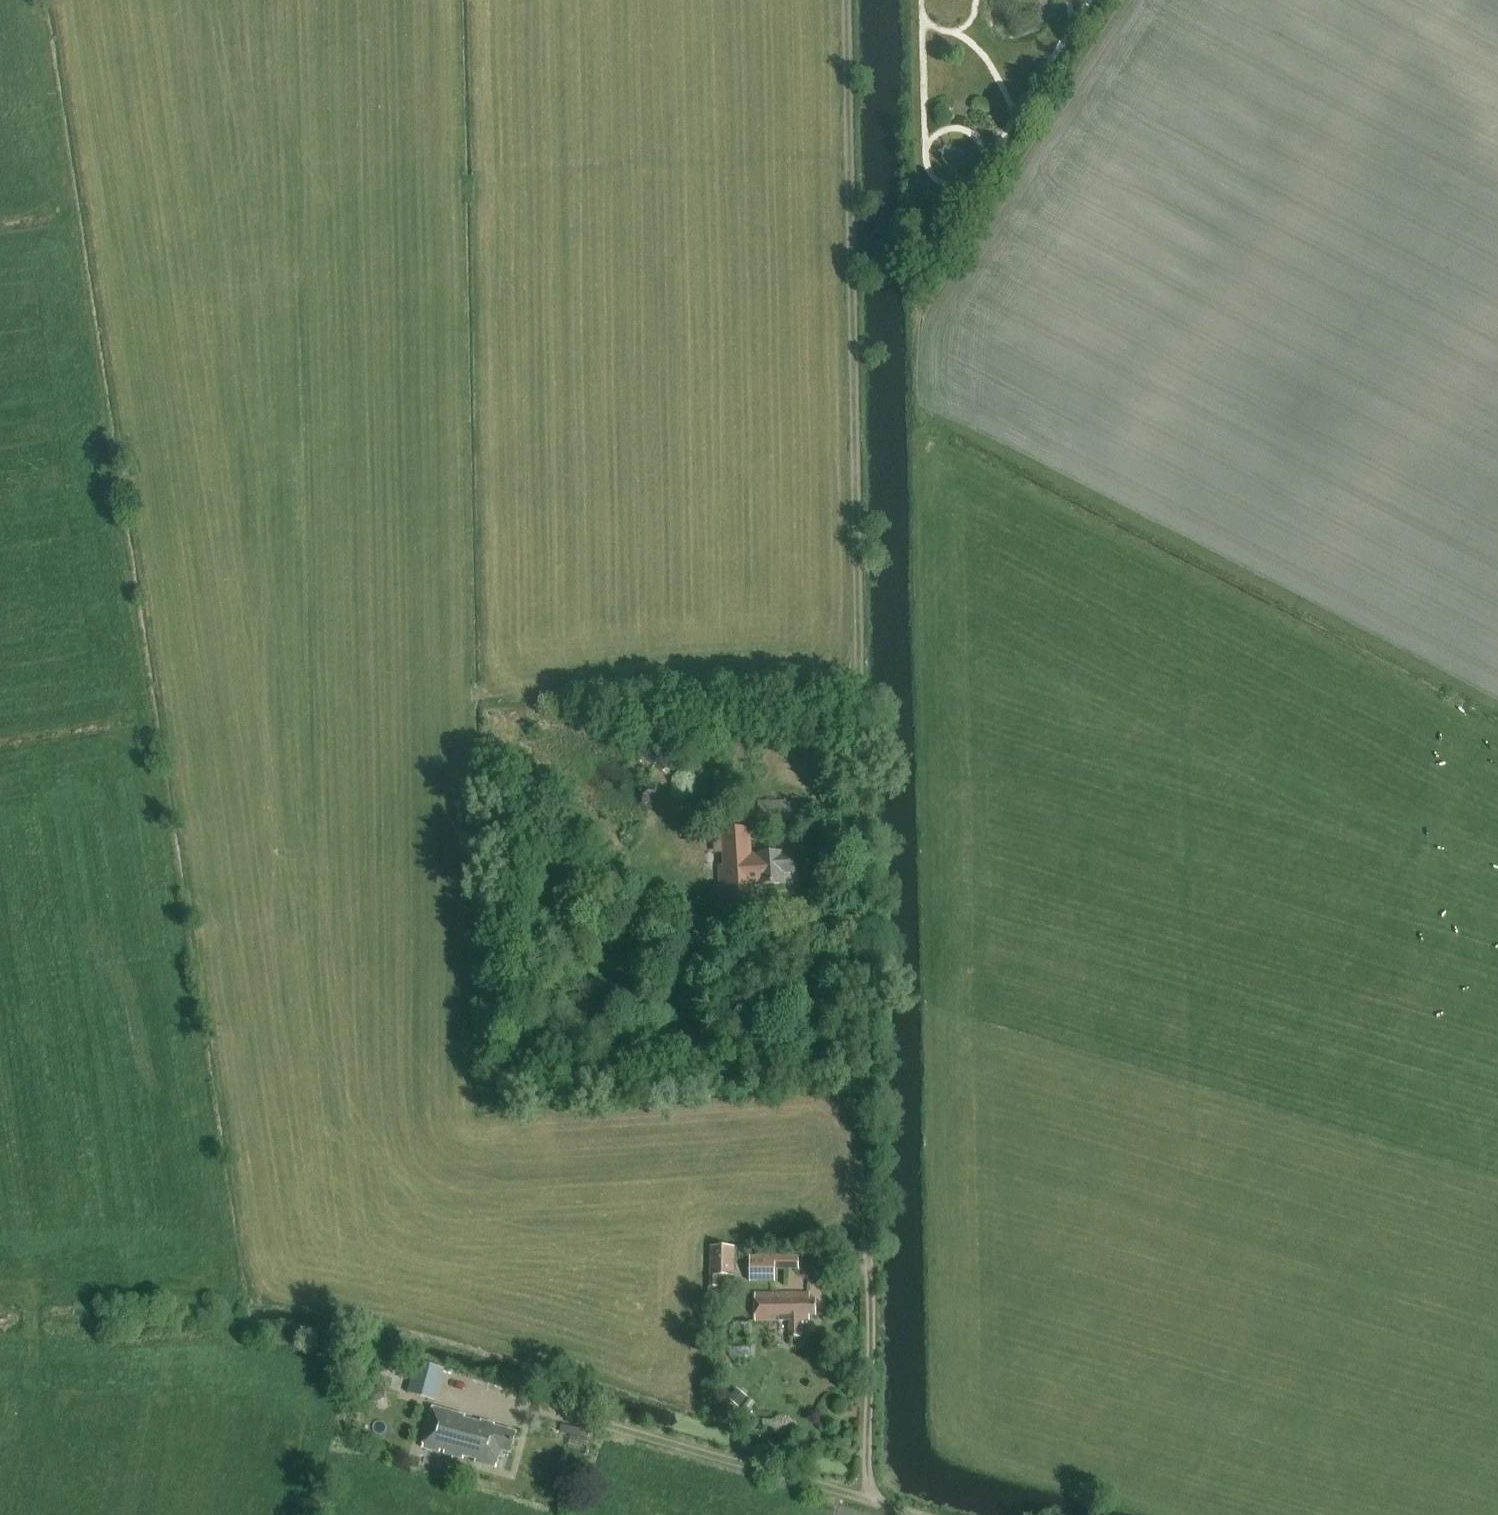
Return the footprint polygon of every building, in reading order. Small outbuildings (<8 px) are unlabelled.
[(648,747),(642,754),(664,772),(670,764),(648,747)] [(775,800),(758,801),(759,821),(775,821),(775,800)] [(782,852),(751,854),(750,828),(721,830),(724,866),(719,866),(721,899),(754,897),(753,886),(784,884),(783,873),(794,872),(793,854),(782,855),(782,852)] [(734,1247),(711,1247),(710,1287),(717,1287),(717,1276),(734,1276),(734,1247)] [(773,1256),(749,1256),(749,1273),(773,1273),(773,1256)] [(810,1299),(810,1293),(757,1293),(757,1320),(790,1320),(790,1337),(800,1337),(800,1321),(809,1321),(809,1314),(816,1314),(816,1299),(810,1299)] [(408,1393),(435,1400),(444,1369),(416,1362),(408,1393)] [(475,1459),(474,1462),(484,1464),(485,1462),(497,1465),(501,1449),(511,1452),(516,1432),(495,1426),(495,1423),(481,1419),(481,1422),(464,1417),(465,1415),(434,1406),(422,1448),(439,1452),(440,1450),(444,1451),(444,1453),(462,1458),(463,1456),(475,1459)] [(590,1436),(592,1428),(567,1422),(565,1429),(590,1436)]
